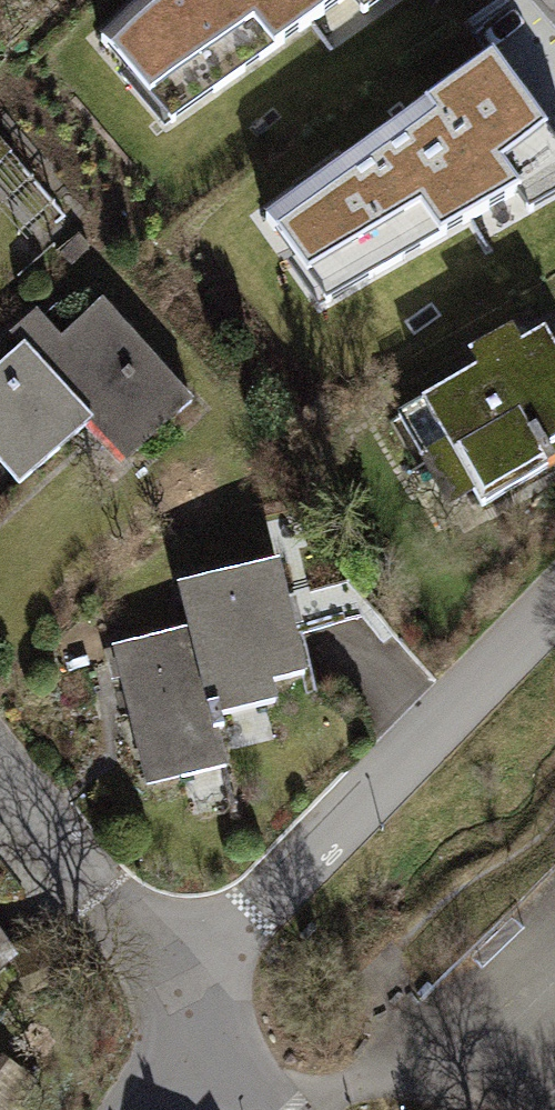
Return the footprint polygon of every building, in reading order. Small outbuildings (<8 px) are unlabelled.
[(98,35),(170,119),(332,0),(141,0),(98,35)] [(386,151),(455,259),(554,197),(554,139),(513,72),(386,151)] [(11,197),(0,182),(0,205),(11,197)] [(0,399),(0,493),(28,523),(96,460),(129,495),(197,431),(104,331),(66,366),(52,351),(0,399)] [(426,440),(483,549),(554,512),(554,494),(552,488),(554,486),(554,379),(553,375),(426,440)] [(191,651),(121,664),(148,805),(237,788),(229,746),(315,730),(290,602),(185,622),(191,651)] [(35,1097),(0,1076),(0,1109),(27,1109),(35,1097)]
